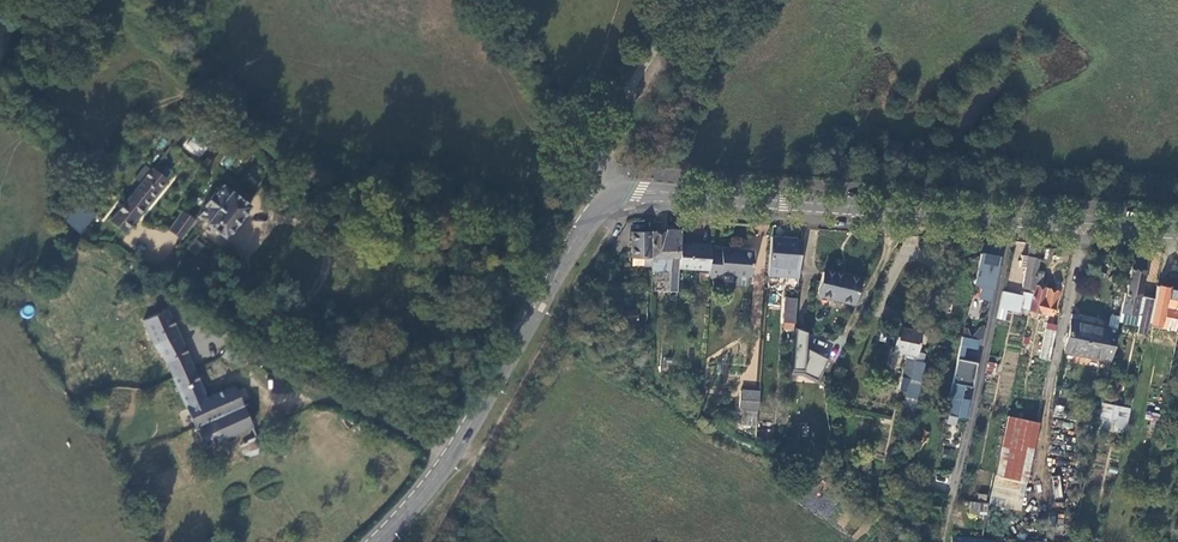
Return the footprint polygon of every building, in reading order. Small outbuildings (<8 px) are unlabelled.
[(197,159),(207,149),(194,135),(184,145),(197,159)] [(151,167),(109,219),(123,231),(165,179),(151,167)] [(218,194),(215,192),(205,204),(208,206),(199,216),(205,220),(203,223),(223,239),(249,207),(230,190),(228,192),(223,187),(218,194)] [(57,215),(76,230),(94,213),(79,193),(57,215)] [(181,210),(169,232),(184,240),(196,218),(181,210)] [(669,293),(676,293),(678,270),(680,246),(681,232),(664,231),(664,234),(651,234),(651,269),(651,275),(669,275),(669,293)] [(630,269),(651,269),(651,234),(632,234),(630,269)] [(196,256),(204,245),(195,237),(186,249),(196,256)] [(795,238),(770,237),(767,276),(794,277),(795,238)] [(802,239),(795,238),(794,277),(799,277),(802,239)] [(992,244),(982,242),(973,283),(982,285),(980,297),(991,299),(999,257),(990,255),(992,244)] [(1041,244),(1031,243),(1028,256),(1022,254),(1020,267),(1025,268),(1022,286),(1029,287),(1028,293),(1022,292),(1022,296),(1019,308),(1028,309),(1036,273),(1041,244)] [(710,247),(699,246),(699,247),(680,246),(678,270),(708,272),(710,250),(710,247)] [(708,272),(708,276),(719,276),(719,271),(750,272),(752,250),(720,248),(720,251),(710,250),(708,272)] [(1126,294),(1124,294),(1118,321),(1147,328),(1152,301),(1136,298),(1145,261),(1137,259),(1137,256),(1134,255),(1126,294)] [(1177,264),(1167,261),(1162,282),(1177,286),(1177,264)] [(824,269),(818,296),(853,303),(859,277),(824,269)] [(1042,274),(1036,273),(1028,309),(1052,314),(1057,289),(1041,285),(1042,274)] [(1022,296),(1001,292),(996,316),(1005,318),(1007,310),(1018,312),(1019,308),(1022,296)] [(783,320),(795,322),(797,298),(786,298),(783,320)] [(1177,325),(1177,300),(1169,298),(1163,322),(1177,325)] [(163,313),(140,322),(151,347),(162,360),(201,447),(249,426),(232,387),(203,399),(163,313)] [(1080,354),(1087,321),(1072,318),(1065,350),(1080,354)] [(1116,327),(1087,321),(1080,354),(1109,360),(1116,327)] [(977,326),(973,338),(981,340),(985,328),(977,326)] [(828,360),(805,348),(806,332),(796,329),(793,372),(803,373),(819,380),(828,360)] [(892,352),(915,357),(920,333),(898,329),(892,352)] [(1049,361),(1055,331),(1046,329),(1040,360),(1049,361)] [(979,340),(962,336),(961,345),(966,346),(977,349),(979,340)] [(961,345),(946,414),(966,418),(969,401),(964,400),(964,398),(962,397),(965,384),(973,386),(978,362),(963,359),(966,346),(961,345)] [(994,373),(996,363),(987,361),(985,372),(994,373)] [(901,410),(916,413),(926,364),(915,362),(911,380),(902,377),(900,390),(905,392),(901,410)] [(754,410),(757,410),(758,392),(740,391),(739,409),(741,409),(754,410)] [(1114,427),(1123,430),(1127,409),(1102,405),(1098,425),(1109,427),(1110,422),(1115,422),(1114,427)] [(754,425),(754,410),(741,409),(741,424),(754,425)] [(1158,427),(1165,428),(1168,415),(1161,414),(1158,427)] [(994,477),(1023,483),(1035,425),(1006,418),(994,477)] [(260,451),(254,437),(247,440),(248,443),(244,445),(245,447),(248,456),(260,451)] [(954,458),(955,450),(943,448),(942,456),(954,458)] [(988,503),(970,500),(968,513),(986,515),(988,503)]
